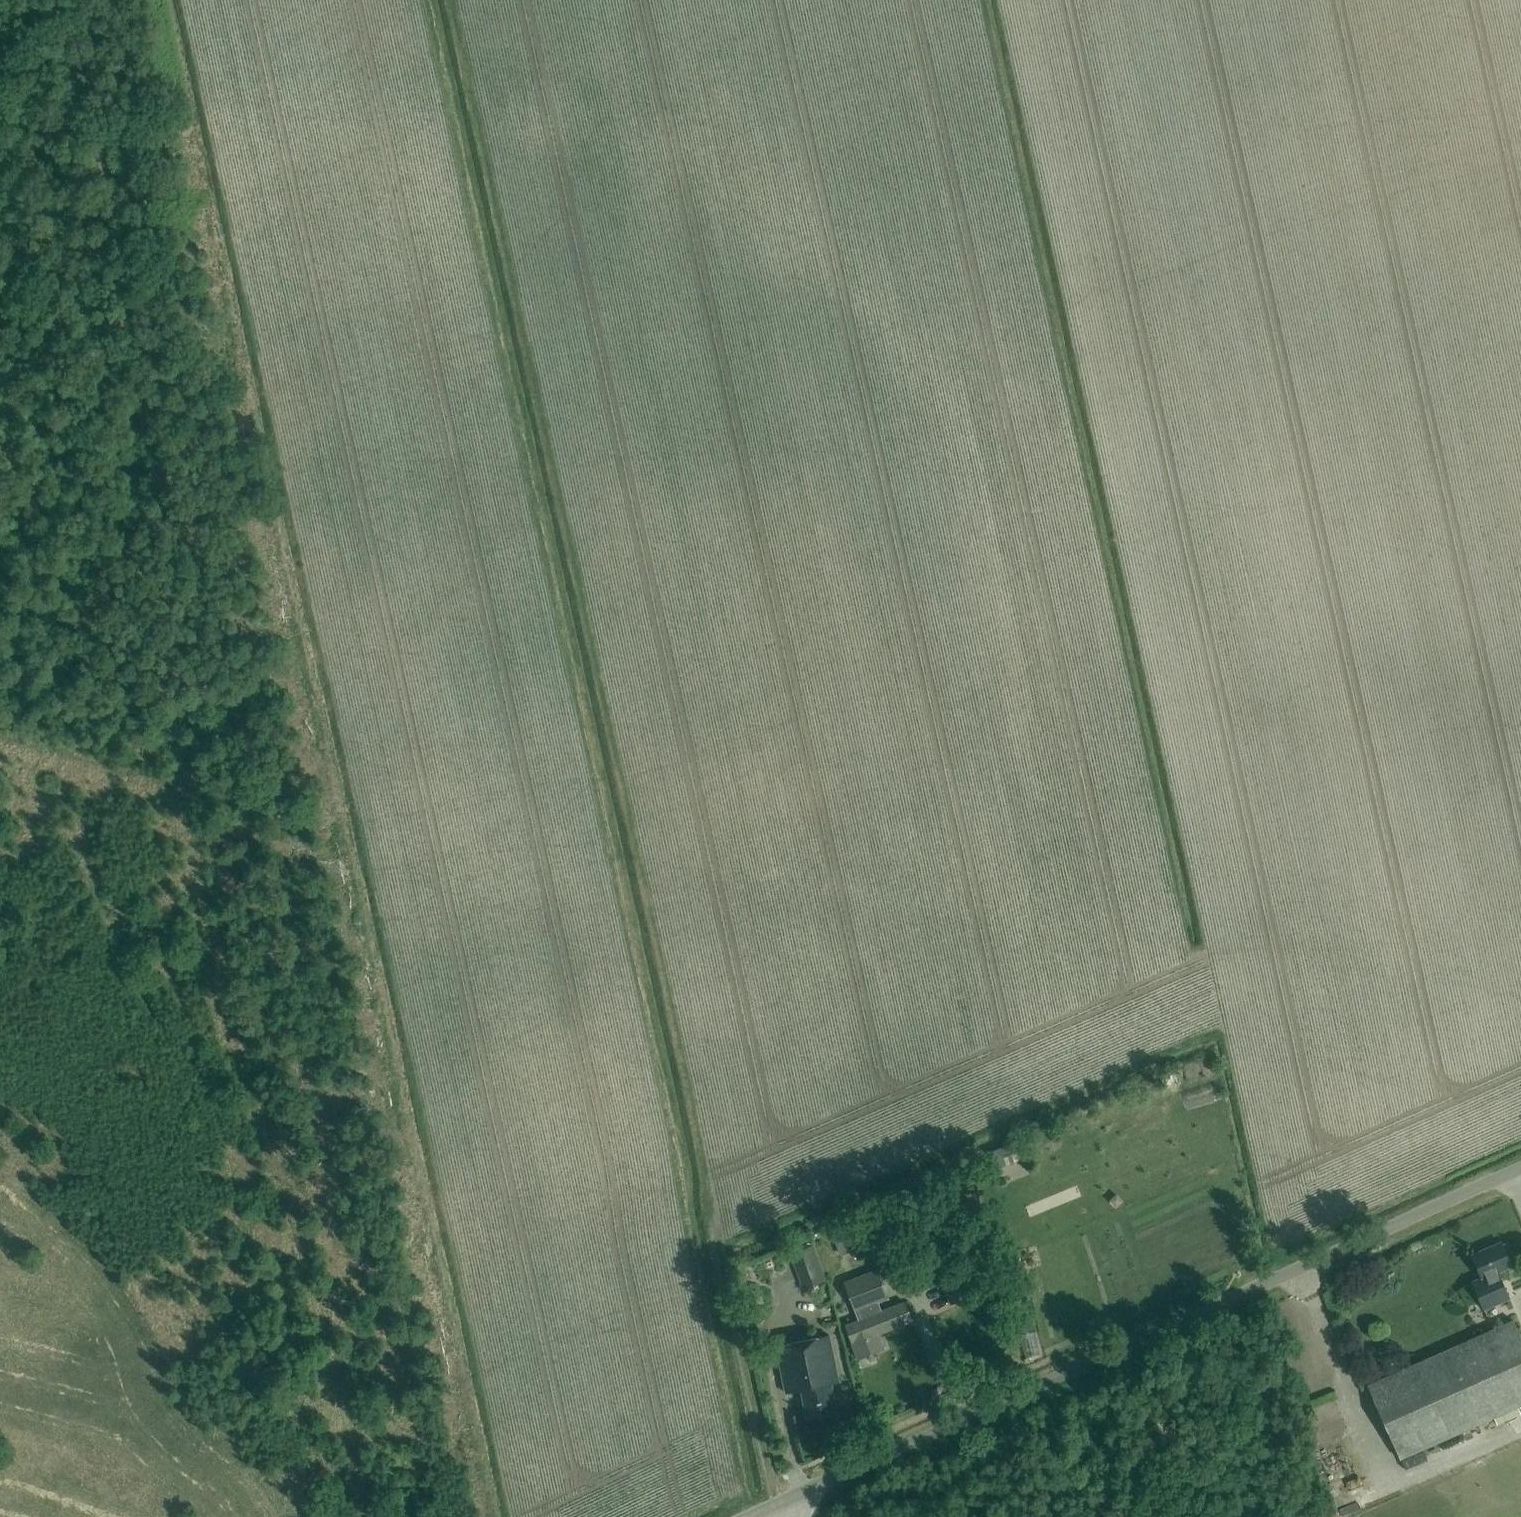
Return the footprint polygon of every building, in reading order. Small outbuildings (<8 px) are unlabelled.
[(1512,1266),(1501,1242),(1472,1255),(1482,1277),(1472,1282),(1484,1309),(1509,1298),(1497,1272),(1512,1266)] [(813,1246),(790,1254),(802,1288),(825,1280),(813,1246)] [(951,1305),(977,1294),(963,1261),(937,1272),(951,1305)] [(888,1299),(877,1270),(845,1283),(860,1320),(845,1325),(858,1358),(883,1348),(878,1333),(912,1320),(905,1302),(881,1311),(878,1303),(888,1299)] [(1514,1320),(1367,1385),(1400,1458),(1494,1417),(1497,1424),(1520,1413),(1517,1406),(1520,1404),(1520,1337),(1514,1320)] [(839,1382),(829,1335),(776,1346),(786,1393),(802,1389),(807,1417),(836,1411),(831,1384),(839,1382)] [(1424,1467),(1448,1462),(1445,1446),(1420,1452),(1424,1467)]
